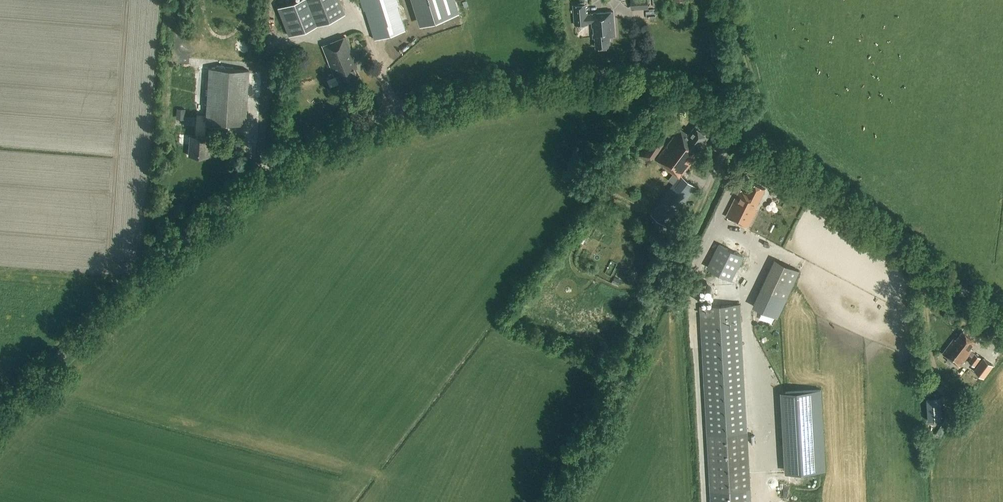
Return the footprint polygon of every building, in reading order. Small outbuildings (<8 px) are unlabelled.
[(288,35),(344,13),(339,0),(296,0),(277,7),(288,35)] [(374,40),(405,30),(395,0),(362,0),(374,40)] [(457,14),(453,0),(421,0),(428,23),(457,14)] [(632,10),(649,9),(649,0),(631,0),(632,10)] [(588,12),(587,12),(586,4),(572,5),(574,25),(581,25),(582,36),(588,36),(587,25),(589,24),(589,23),(592,23),(593,28),(594,28),(595,34),(593,35),(593,38),(595,38),(596,47),(610,46),(609,35),(615,34),(613,12),(588,14),(588,12)] [(345,37),(322,46),(334,76),(335,75),(340,87),(360,79),(355,67),(357,67),(345,37)] [(245,124),(247,98),(260,98),(262,71),(208,68),(206,104),(205,122),(245,124)] [(196,103),(194,136),(190,135),(188,156),(208,157),(209,137),(205,136),(205,122),(206,104),(196,103)] [(185,119),(185,109),(176,109),(176,119),(185,119)] [(695,126),(688,135),(680,128),(657,159),(664,165),(663,166),(679,178),(651,214),(666,226),(696,187),(682,176),(704,147),(702,145),(709,137),(695,126)] [(644,159),(650,163),(665,143),(653,134),(637,158),(642,162),(644,159)] [(755,210),(765,189),(752,183),(747,193),(740,189),(726,216),(748,228),(757,210),(755,210)] [(715,243),(703,267),(726,278),(738,254),(715,243)] [(799,271),(775,260),(753,307),(777,318),(799,271)] [(621,280),(614,277),(611,284),(618,287),(621,280)] [(700,306),(711,501),(751,501),(740,304),(700,306)] [(960,367),(971,351),(970,350),(976,341),(962,331),(956,340),(954,338),(942,353),(960,367)] [(975,365),(979,359),(974,356),(970,361),(975,365)] [(994,365),(983,357),(974,371),(984,378),(994,365)] [(944,395),(949,388),(938,380),(933,386),(944,395)] [(821,389),(786,391),(790,471),(825,470),(821,389)] [(941,396),(927,397),(928,421),(942,420),(941,396)]
